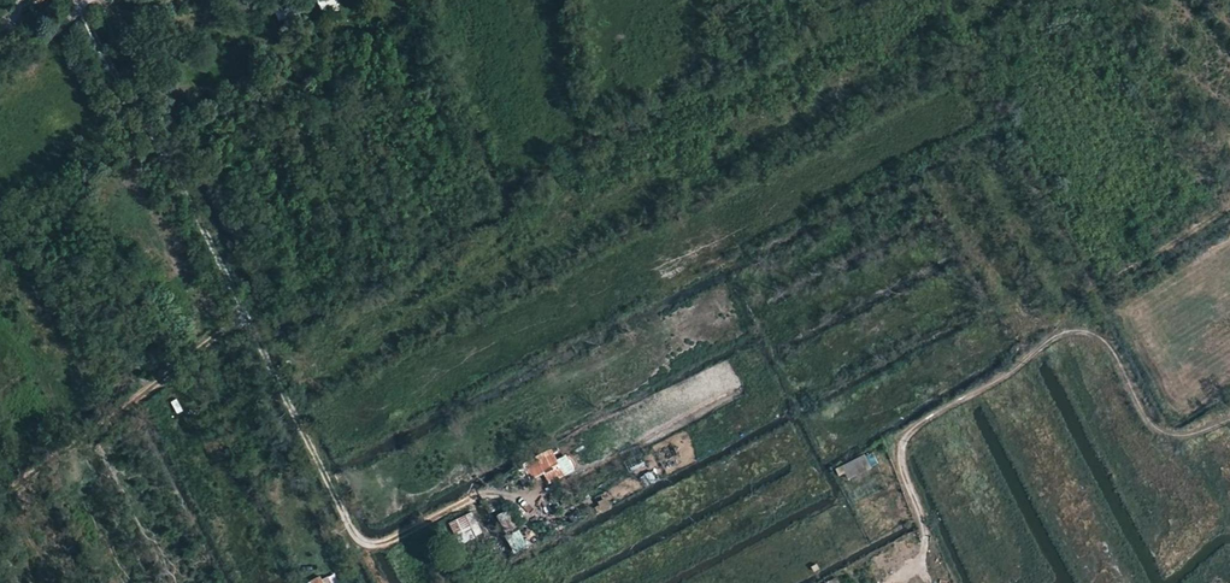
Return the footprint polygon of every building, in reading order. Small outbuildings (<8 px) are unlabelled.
[(339,11),(336,0),(318,0),(323,15),(339,11)] [(279,19),(303,13),(301,5),(276,11),(279,19)] [(123,155),(128,164),(144,154),(139,146),(123,155)] [(532,479),(545,474),(549,483),(576,472),(568,454),(557,459),(553,449),(525,461),(532,479)] [(840,476),(846,473),(848,478),(879,465),(873,451),(836,468),(840,476)] [(651,471),(642,477),(649,486),(657,480),(651,471)] [(595,502),(599,513),(612,509),(608,498),(595,502)] [(446,522),(453,536),(456,535),(469,528),(463,514),(446,522)] [(469,528),(456,535),(459,542),(472,535),(469,528)] [(522,530),(508,537),(515,553),(529,546),(522,530)] [(300,582),(324,582),(319,573),(300,582)]
